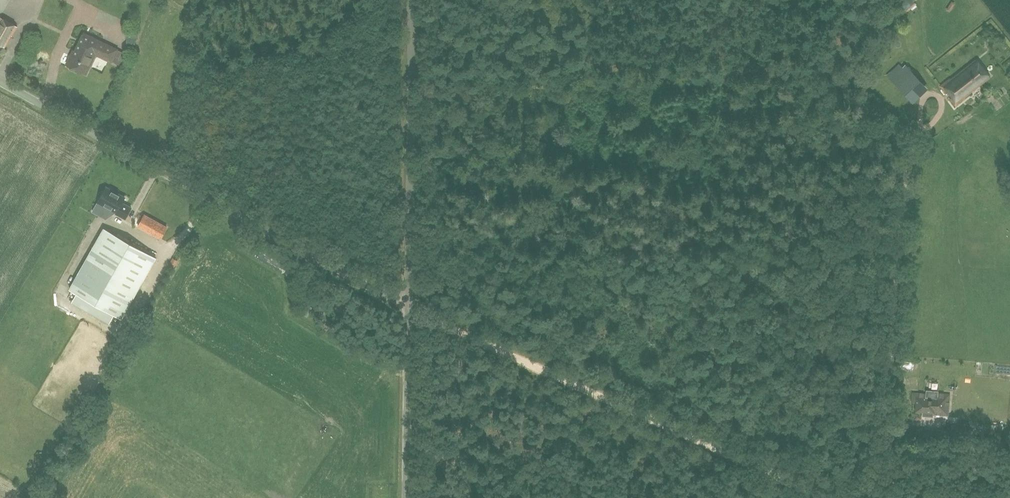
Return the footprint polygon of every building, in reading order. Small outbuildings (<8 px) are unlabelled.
[(17,26),(0,17),(0,44),(4,47),(11,34),(12,35),(17,26)] [(126,48),(133,48),(137,38),(138,38),(138,30),(126,30),(126,48)] [(127,53),(116,48),(83,32),(72,56),(70,55),(66,64),(69,65),(70,67),(76,70),(78,69),(85,73),(95,53),(111,60),(121,65),(127,53)] [(965,97),(990,77),(976,59),(951,79),(950,78),(940,86),(946,93),(947,92),(952,97),(950,98),(956,106),(966,98),(965,97)] [(108,72),(110,62),(98,60),(96,69),(108,72)] [(898,63),(886,74),(912,103),(928,88),(905,64),(902,67),(898,63)] [(124,218),(130,207),(121,202),(125,196),(106,186),(97,202),(115,212),(115,213),(124,218)] [(139,224),(143,229),(152,223),(149,218),(139,224)] [(121,317),(155,257),(104,228),(70,288),(121,317)] [(308,315),(312,306),(303,301),(298,311),(308,315)] [(914,410),(933,412),(933,413),(947,415),(949,393),(937,392),(937,391),(925,390),(924,393),(911,392),(910,401),(915,401),(914,410)] [(985,434),(986,426),(980,426),(980,425),(972,424),(971,433),(979,434),(979,433),(985,434)] [(940,439),(941,430),(910,426),(909,437),(940,439)]
